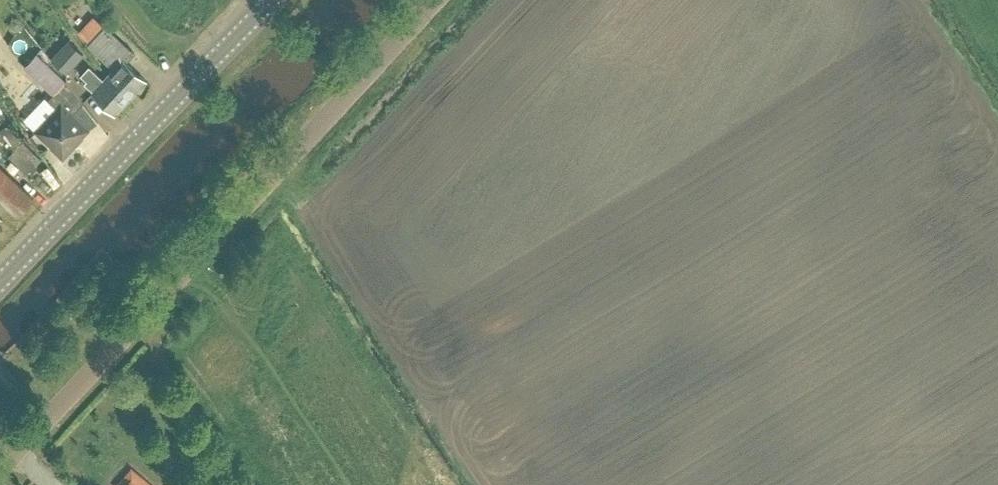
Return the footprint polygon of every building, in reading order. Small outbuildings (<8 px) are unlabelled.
[(88,34),(102,21),(94,13),(81,27),(88,34)] [(113,68),(107,74),(133,98),(137,94),(134,91),(145,79),(123,58),(121,60),(113,51),(123,40),(105,24),(87,43),(113,68)] [(66,71),(84,53),(69,39),(51,57),(66,71)] [(24,64),(54,92),(66,79),(37,51),(24,64)] [(72,66),(79,73),(91,61),(85,54),(72,66)] [(133,98),(107,74),(104,78),(89,64),(81,73),(87,78),(85,81),(93,89),(92,91),(114,112),(127,98),(129,101),(133,98)] [(73,113),(83,102),(66,79),(54,92),(48,99),(56,107),(35,129),(51,145),(50,146),(63,158),(75,145),(73,144),(89,127),(73,113)] [(41,158),(23,140),(8,155),(27,173),(41,158)] [(33,197),(0,165),(0,199),(17,214),(33,197)] [(114,483),(116,484),(156,484),(132,463),(114,483)]
